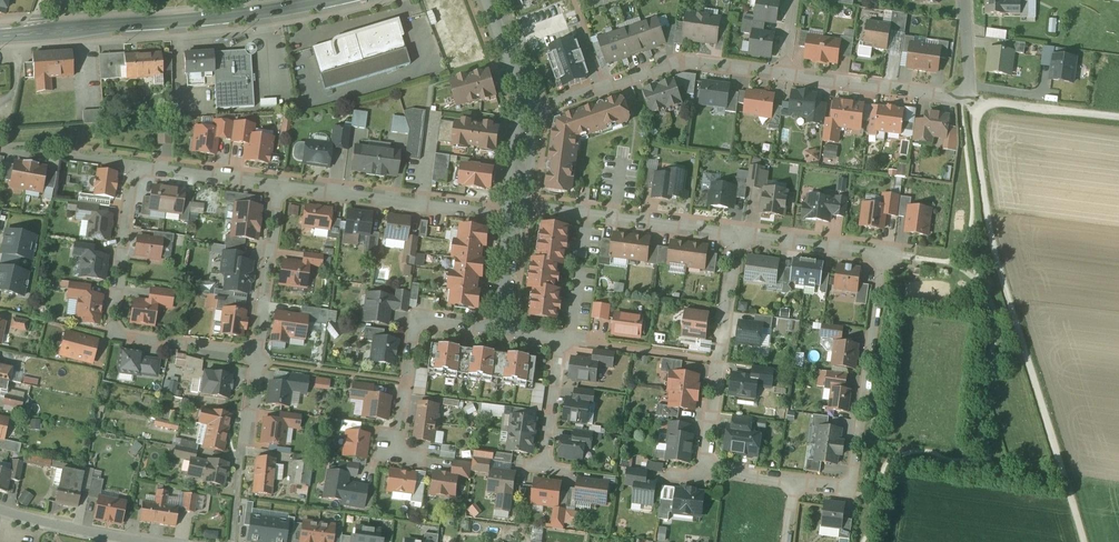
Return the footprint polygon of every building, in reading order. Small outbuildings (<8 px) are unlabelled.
[(6,15),(8,0),(0,0),(0,14),(6,15)] [(515,10),(543,0),(511,0),(515,10)] [(769,0),(759,0),(758,9),(756,10),(755,15),(756,17),(756,18),(765,20),(767,21),(776,23),(779,2),(769,0)] [(986,15),(1006,16),(1006,15),(1021,15),(1021,2),(1006,2),(1006,0),(986,0),(986,15)] [(875,10),(859,8),(858,19),(873,21),(875,10)] [(908,15),(892,13),(890,25),(891,26),(890,32),(905,35),(908,15)] [(694,18),(687,17),(686,24),(677,23),(677,26),(676,31),(682,32),(685,33),(684,39),(695,40),(695,42),(700,43),(704,17),(694,15),(694,18)] [(752,17),(744,16),(743,25),(751,26),(751,22),(752,17)] [(714,18),(704,17),(700,43),(705,44),(706,42),(717,44),(718,38),(720,38),(725,39),(726,30),(719,29),(720,22),(713,21),(714,18)] [(1057,33),(1057,19),(1049,19),(1049,33),(1057,33)] [(657,20),(642,25),(651,50),(656,49),(655,47),(665,43),(663,38),(660,29),(657,20)] [(397,22),(354,35),(354,33),(343,37),(344,38),(312,48),(321,76),(320,76),(325,91),(410,65),(406,50),(405,50),(397,22)] [(890,25),(867,22),(864,43),(873,45),(872,49),(887,52),(890,32),(891,26),(890,25)] [(642,25),(628,30),(636,53),(646,50),(646,52),(651,50),(642,25)] [(751,26),(743,25),(742,33),(750,34),(749,34),(751,26)] [(677,26),(668,29),(670,35),(676,36),(676,31),(677,26)] [(667,27),(660,29),(663,38),(670,35),(668,29),(667,27)] [(1005,40),(1006,31),(986,29),(985,39),(1005,40)] [(628,30),(614,35),(623,60),(627,58),(627,57),(636,53),(628,30)] [(810,33),(801,32),(799,47),(807,48),(809,37),(809,38),(810,33)] [(763,36),(754,34),(753,36),(751,37),(751,42),(752,44),(751,54),(753,54),(754,56),(759,57),(760,56),(771,57),(774,36),(765,34),(763,36)] [(614,35),(599,40),(602,49),(605,58),(607,63),(617,60),(618,62),(623,60),(614,35)] [(670,35),(663,38),(665,43),(665,46),(675,47),(676,36),(670,35)] [(809,38),(809,37),(807,48),(806,59),(816,61),(816,63),(821,63),(825,40),(809,38)] [(915,38),(905,37),(902,53),(909,54),(911,45),(914,45),(915,38)] [(573,38),(550,46),(564,86),(586,79),(573,38)] [(854,39),(844,38),(843,47),(853,48),(854,39)] [(834,41),(825,40),(821,63),(826,64),(827,62),(837,64),(840,44),(833,43),(834,41)] [(949,43),(939,42),(938,48),(941,49),(940,59),(947,60),(949,43)] [(1026,44),(1006,42),(1005,51),(1013,53),(1024,55),(1026,44)] [(914,45),(911,45),(909,54),(907,69),(923,71),(926,47),(914,45)] [(1055,48),(1043,46),(1040,66),(1053,67),(1055,52),(1055,48)] [(938,48),(926,47),(923,71),(938,73),(940,59),(941,49),(938,48)] [(602,49),(595,51),(598,60),(605,58),(602,49)] [(1005,51),(993,50),(992,57),(990,57),(988,73),(1006,76),(1007,67),(1011,68),(1013,53),(1005,51)] [(251,51),(225,52),(214,52),(214,53),(213,53),(214,73),(205,74),(206,86),(215,86),(216,109),(254,107),(251,51)] [(72,53),(32,56),(33,64),(24,65),(25,79),(37,79),(38,93),(51,92),(50,78),(65,77),(65,84),(74,84),(73,76),(74,76),(72,53)] [(213,53),(184,55),(186,75),(187,75),(188,87),(206,86),(205,74),(214,73),(213,53)] [(1053,67),(1052,81),(1089,86),(1093,58),(1055,53),(1053,67)] [(162,54),(125,57),(124,54),(99,55),(101,81),(110,80),(110,70),(111,70),(112,68),(125,67),(126,79),(163,76),(162,54)] [(476,76),(467,79),(466,77),(459,79),(459,81),(451,83),(456,99),(459,98),(461,106),(470,103),(470,104),(477,102),(477,101),(482,100),(483,102),(490,100),(489,98),(496,96),(495,91),(497,86),(493,84),(490,72),(483,74),(482,73),(476,75),(476,76)] [(659,85),(643,90),(651,115),(666,110),(667,111),(683,105),(675,80),(659,85)] [(730,86),(703,83),(701,104),(716,106),(716,104),(727,106),(729,92),(730,86)] [(739,94),(729,92),(727,106),(726,112),(737,114),(739,94)] [(810,95),(801,94),(801,93),(800,92),(800,93),(793,92),(790,116),(792,116),(794,118),(798,119),(801,117),(813,119),(816,104),(817,96),(811,95),(811,94),(810,94),(810,95)] [(766,93),(761,93),(760,94),(748,93),(745,113),(760,115),(760,114),(771,115),(773,106),(774,96),(766,95),(766,93)] [(556,121),(580,141),(580,140),(587,137),(601,132),(613,130),(623,124),(628,123),(630,119),(624,100),(620,98),(604,104),(601,104),(599,106),(561,118),(561,119),(556,121)] [(864,105),(845,103),(845,102),(835,101),(832,122),(832,127),(840,128),(861,131),(864,105)] [(828,106),(816,104),(813,119),(812,124),(825,126),(825,121),(828,106)] [(782,108),(773,106),(771,115),(769,126),(780,127),(782,108)] [(897,109),(887,108),(879,107),(879,109),(876,133),(878,133),(901,136),(903,123),(905,111),(897,110),(897,109)] [(872,108),(868,136),(877,138),(878,133),(876,133),(879,109),(872,108)] [(426,111),(412,109),(404,112),(406,118),(409,130),(409,135),(405,158),(420,160),(426,111)] [(917,110),(905,109),(905,111),(903,123),(915,124),(915,121),(917,110)] [(102,110),(83,111),(83,124),(103,123),(102,110)] [(368,113),(353,111),(351,127),(366,129),(368,113)] [(290,132),(291,113),(281,113),(281,132),(290,132)] [(934,114),(934,115),(929,114),(928,114),(927,114),(926,123),(924,136),(926,136),(946,139),(948,127),(950,125),(951,120),(949,118),(949,117),(939,115),(938,116),(934,115),(934,114)] [(406,118),(393,117),(391,132),(409,135),(409,130),(406,118)] [(234,124),(216,121),(215,130),(220,130),(219,139),(232,140),(234,124)] [(457,123),(441,121),(438,142),(454,144),(457,123)] [(485,127),(481,127),(481,126),(475,125),(475,126),(471,125),(471,122),(464,121),(463,124),(457,123),(454,144),(461,145),(461,148),(468,149),(469,146),(482,148),(481,151),(489,152),(489,149),(497,150),(499,129),(493,128),(493,125),(486,124),(485,127)] [(580,141),(556,121),(555,126),(549,165),(548,168),(549,171),(546,187),(549,191),(568,193),(572,191),(573,186),(576,175),(576,163),(578,147),(580,141)] [(840,128),(832,127),(832,122),(825,121),(825,126),(823,142),(838,144),(840,128)] [(926,123),(915,121),(915,124),(913,138),(913,141),(925,143),(926,136),(924,136),(926,123)] [(256,126),(234,123),(232,140),(231,142),(247,145),(247,138),(254,138),(254,136),(256,126)] [(915,124),(903,123),(901,136),(913,138),(915,124)] [(215,130),(199,128),(197,137),(195,139),(193,152),(215,155),(217,140),(219,139),(220,130),(215,130)] [(171,144),(171,129),(157,129),(157,144),(171,144)] [(335,146),(334,148),(348,150),(351,130),(337,129),(335,146)] [(270,138),(254,136),(254,138),(247,138),(247,145),(248,147),(247,153),(246,154),(245,160),(269,164),(272,141),(270,138)] [(335,146),(306,142),(306,145),(301,144),(298,144),(296,146),(295,149),(294,154),(294,157),(296,160),(299,161),(303,161),(303,164),(311,165),(312,166),(315,167),(317,165),(317,164),(322,165),(322,166),(323,167),(328,167),(331,148),(334,148),(335,146)] [(823,144),(823,159),(837,159),(837,144),(823,144)] [(399,153),(355,147),(352,170),(375,173),(374,177),(376,177),(376,174),(396,176),(399,153)] [(816,151),(806,153),(808,163),(818,161),(816,151)] [(450,156),(436,154),(433,182),(447,184),(450,156)] [(14,166),(3,164),(0,178),(0,181),(11,183),(14,166)] [(26,189),(30,166),(14,164),(14,166),(11,183),(10,187),(26,189)] [(480,167),(473,166),(473,167),(463,165),(460,185),(467,186),(466,187),(485,190),(485,188),(491,189),(494,170),(480,168),(480,167)] [(46,169),(30,166),(26,189),(42,192),(46,169)] [(763,169),(752,168),(752,169),(750,169),(748,180),(747,186),(749,186),(749,188),(761,189),(763,169)] [(658,171),(646,169),(643,189),(654,191),(656,177),(657,177),(658,171)] [(106,172),(97,171),(96,178),(95,178),(93,189),(95,189),(94,196),(97,197),(114,199),(115,191),(116,191),(117,181),(116,181),(117,173),(108,172),(106,172)] [(671,178),(669,197),(687,199),(688,193),(683,193),(686,174),(672,172),(671,178)] [(669,197),(671,178),(669,176),(660,175),(657,177),(656,177),(654,191),(653,198),(669,201),(669,197)] [(748,180),(736,178),(734,187),(735,188),(734,198),(735,198),(745,199),(747,186),(748,180)] [(734,187),(712,184),(709,206),(733,209),(735,198),(734,198),(735,188),(734,187)] [(164,187),(164,188),(153,187),(151,198),(150,210),(165,212),(169,187),(164,187)] [(184,191),(173,190),(174,188),(169,187),(165,212),(180,214),(181,214),(182,202),(184,191)] [(787,192),(765,189),(762,213),(784,217),(787,192)] [(246,195),(221,192),(220,203),(236,205),(236,204),(244,205),(246,195)] [(94,196),(79,194),(78,203),(96,205),(97,197),(94,196)] [(900,198),(884,195),(882,207),(886,208),(885,216),(898,217),(900,198)] [(151,198),(143,197),(141,216),(149,217),(150,210),(151,198)] [(832,200),(809,197),(808,206),(805,206),(803,218),(806,219),(829,223),(830,215),(835,215),(836,201),(832,201),(832,200)] [(912,199),(900,197),(900,198),(898,217),(909,219),(910,208),(911,208),(912,199)] [(847,199),(837,198),(836,201),(835,215),(834,217),(845,218),(845,217),(846,217),(848,201),(847,200),(847,199)] [(191,203),(182,202),(181,214),(180,214),(179,221),(188,222),(191,203)] [(78,203),(77,212),(97,214),(98,206),(100,206),(96,205),(78,203)] [(244,205),(236,204),(236,205),(234,222),(259,225),(260,221),(259,221),(261,207),(244,205)] [(882,207),(864,205),(861,227),(883,230),(885,216),(886,208),(882,207)] [(316,207),(315,208),(305,206),(304,217),(301,220),(301,223),(303,226),(328,230),(329,230),(331,219),(332,210),(322,209),(321,207),(316,207)] [(911,208),(910,208),(909,219),(907,233),(927,236),(931,211),(911,208)] [(363,213),(348,211),(347,223),(346,227),(345,231),(344,243),(350,244),(355,245),(355,248),(356,248),(358,235),(368,236),(371,215),(363,214),(363,213)] [(97,214),(77,212),(76,220),(90,222),(87,238),(108,241),(110,229),(111,229),(111,222),(111,221),(111,216),(97,214)] [(409,219),(388,217),(386,230),(385,231),(384,237),(384,238),(386,240),(392,241),(393,240),(395,240),(406,241),(407,237),(409,219)] [(341,220),(331,219),(329,230),(328,230),(327,239),(338,240),(340,230),(341,222),(341,220)] [(428,222),(421,221),(418,237),(426,238),(428,222)] [(259,225),(234,222),(232,236),(232,237),(246,239),(257,240),(258,229),(259,229),(259,225)] [(569,229),(543,225),(543,226),(545,227),(545,233),(542,235),(540,252),(542,255),(541,261),(558,265),(564,265),(566,250),(567,250),(568,244),(567,244),(569,229)] [(489,231),(462,227),(460,242),(460,243),(482,246),(487,247),(489,231)] [(36,237),(6,231),(1,254),(31,260),(36,237)] [(174,235),(154,232),(153,240),(162,241),(162,242),(173,243),(174,235)] [(246,239),(232,237),(232,236),(226,236),(224,246),(225,247),(244,249),(246,239)] [(626,237),(614,236),(614,241),(611,257),(612,257),(629,259),(632,237),(626,236),(626,237)] [(418,238),(407,237),(406,241),(403,264),(415,265),(418,238)] [(650,241),(638,239),(638,238),(632,237),(629,259),(646,261),(647,262),(649,246),(650,241)] [(153,240),(138,238),(136,255),(160,258),(162,242),(162,241),(153,240)] [(392,241),(386,240),(384,238),(383,245),(385,248),(394,249),(395,240),(393,240),(392,241)] [(614,241),(602,239),(600,258),(612,260),(612,257),(611,257),(614,241)] [(482,246),(460,243),(460,242),(455,242),(453,258),(458,259),(458,258),(480,261),(482,246)] [(94,246),(75,243),(73,256),(83,258),(84,254),(92,255),(94,246)] [(684,245),(672,244),(671,249),(669,265),(670,265),(687,267),(690,245),(684,244),(684,245)] [(696,246),(690,245),(687,267),(704,269),(705,269),(707,254),(707,248),(695,247),(696,246)] [(660,247),(649,246),(647,262),(646,261),(646,264),(658,266),(660,247)] [(244,249),(225,247),(225,253),(245,256),(246,249),(244,249)] [(671,249),(660,247),(658,266),(669,268),(670,265),(669,265),(671,249)] [(245,256),(225,253),(222,274),(226,274),(225,282),(226,284),(225,291),(235,293),(236,291),(240,292),(247,293),(248,286),(247,284),(249,282),(250,282),(252,281),(252,277),(251,276),(250,276),(248,273),(250,272),(251,263),(244,262),(245,256)] [(299,262),(280,260),(276,294),(305,298),(307,270),(320,271),(323,255),(299,253),(299,262)] [(92,255),(84,254),(83,258),(83,262),(85,264),(83,277),(81,276),(81,277),(104,280),(107,257),(92,255)] [(718,255),(707,254),(705,269),(704,269),(703,272),(715,274),(718,255)] [(480,261),(458,258),(458,259),(456,274),(478,277),(483,278),(485,262),(480,261)] [(768,262),(759,261),(759,260),(749,259),(746,279),(756,280),(756,283),(766,284),(766,281),(776,283),(776,282),(779,264),(779,263),(768,262)] [(801,260),(794,259),(792,270),(790,283),(791,283),(796,284),(796,286),(805,287),(809,261),(808,261),(807,261),(802,260),(801,260)] [(541,261),(540,261),(533,260),(532,267),(534,270),(533,274),(529,274),(531,275),(530,281),(532,284),(532,288),(527,287),(527,288),(529,288),(529,289),(535,289),(534,295),(536,298),(535,302),(531,302),(533,303),(532,309),(534,312),(534,316),(529,315),(529,316),(531,316),(531,317),(557,320),(558,311),(561,311),(562,305),(559,305),(560,292),(555,291),(556,283),(559,283),(560,277),(557,277),(558,265),(541,261)] [(812,261),(811,261),(810,261),(809,261),(805,287),(815,289),(816,286),(821,287),(823,274),(824,263),(817,262),(816,262),(811,262),(812,261)] [(786,265),(779,264),(776,282),(784,283),(786,269),(786,265)] [(853,267),(847,266),(838,265),(834,291),(857,294),(858,294),(859,284),(861,269),(853,267)] [(0,267),(0,292),(23,296),(28,273),(0,267)] [(792,270),(786,269),(784,283),(783,286),(789,286),(788,286),(791,284),(791,283),(790,283),(792,270)] [(478,277),(456,274),(451,273),(449,289),(454,290),(454,289),(476,292),(478,277)] [(830,275),(823,274),(821,287),(820,291),(822,294),(827,295),(830,275)] [(90,285),(70,283),(68,295),(79,296),(80,294),(89,295),(90,285)] [(419,285),(412,284),(410,300),(417,301),(419,285)] [(869,286),(859,284),(858,294),(857,294),(856,304),(866,306),(869,286)] [(476,292),(454,289),(454,290),(452,305),(479,309),(481,293),(476,292)] [(173,293),(151,290),(149,302),(157,303),(156,305),(170,307),(170,308),(171,308),(173,293)] [(247,293),(240,292),(236,291),(235,293),(234,299),(236,299),(246,301),(247,293)] [(409,293),(397,292),(396,299),(391,298),(389,310),(394,310),(394,311),(406,313),(409,293)] [(89,295),(80,294),(79,296),(68,295),(68,299),(79,300),(77,317),(85,319),(89,324),(94,324),(99,321),(102,297),(89,295)] [(391,298),(367,295),(365,310),(364,310),(363,321),(374,323),(375,324),(379,325),(380,324),(387,325),(389,310),(391,298)] [(218,297),(209,296),(207,308),(216,309),(218,297)] [(234,299),(218,297),(216,309),(216,310),(224,311),(224,310),(234,311),(236,299),(234,299)] [(246,301),(236,299),(234,311),(244,313),(246,301)] [(146,303),(134,301),(131,323),(154,326),(156,305),(157,303),(149,302),(147,301),(146,303)] [(611,307),(594,305),(592,318),(609,320),(611,307)] [(234,311),(224,310),(224,311),(222,323),(222,324),(225,324),(223,335),(241,337),(243,329),(245,330),(247,321),(244,320),(245,313),(244,313),(234,311)] [(710,314),(685,310),(682,338),(696,340),(702,341),(706,341),(710,314)] [(310,316),(272,311),(266,346),(288,348),(289,341),(306,343),(310,316)] [(643,318),(616,315),(613,334),(640,338),(643,318)] [(773,318),(756,316),(755,324),(763,326),(763,330),(772,331),(773,318)] [(27,322),(13,319),(11,328),(25,331),(27,322)] [(222,323),(216,322),(215,324),(214,323),(213,332),(214,332),(214,333),(223,335),(225,324),(222,324),(222,323)] [(755,324),(740,322),(737,344),(760,347),(763,330),(763,326),(755,324)] [(843,328),(823,325),(822,338),(841,341),(843,328)] [(385,330),(365,328),(363,341),(374,343),(374,339),(383,340),(385,330)] [(95,341),(69,334),(64,356),(92,363),(95,350),(93,349),(95,341)] [(383,340),(374,339),(374,343),(372,354),(377,354),(376,362),(394,365),(395,357),(397,355),(398,351),(396,349),(397,342),(383,340)] [(702,341),(696,340),(695,347),(690,346),(689,351),(700,353),(702,341)] [(706,341),(702,341),(700,353),(711,354),(712,342),(706,341)] [(857,346),(836,343),(833,367),(854,369),(857,346)] [(461,347),(440,345),(440,346),(433,345),(431,356),(432,356),(431,360),(429,371),(435,372),(435,375),(444,377),(444,376),(449,377),(458,379),(459,375),(464,376),(468,350),(461,349),(461,347)] [(496,352),(474,349),(474,351),(468,350),(464,376),(470,376),(469,380),(478,381),(484,382),(493,383),(493,380),(499,380),(502,354),(496,353),(496,352)] [(615,353),(595,350),(593,359),(610,362),(609,368),(613,368),(615,353)] [(143,354),(121,351),(118,373),(140,376),(140,375),(146,375),(147,360),(142,359),(143,354)] [(530,357),(509,354),(509,355),(502,354),(499,380),(504,381),(504,385),(513,386),(513,385),(518,386),(518,387),(527,388),(528,384),(534,385),(535,374),(536,370),(537,359),(530,358),(530,357)] [(186,358),(177,356),(175,365),(185,367),(186,358)] [(231,377),(201,373),(203,362),(186,358),(185,367),(183,379),(203,382),(201,395),(211,396),(228,399),(231,377)] [(589,361),(573,359),(570,379),(572,379),(574,382),(579,383),(581,381),(596,382),(598,366),(609,368),(610,362),(593,359),(591,359),(589,361)] [(683,362),(663,359),(661,372),(672,374),(672,373),(681,374),(683,362)] [(158,362),(147,360),(146,375),(156,377),(158,362)] [(774,370),(754,367),(753,377),(758,378),(757,387),(771,389),(774,370)] [(428,370),(419,369),(416,395),(424,396),(428,370)] [(828,373),(819,371),(817,387),(826,388),(828,373)] [(9,382),(11,374),(1,372),(0,374),(0,381),(9,382)] [(681,374),(672,373),(672,374),(670,390),(672,390),(699,394),(700,387),(698,386),(699,377),(681,374)] [(848,375),(828,373),(826,388),(832,389),(832,388),(846,390),(848,375)] [(32,376),(23,374),(21,385),(30,387),(32,376)] [(744,376),(733,375),(730,395),(739,396),(739,398),(747,400),(747,397),(755,399),(757,387),(758,378),(753,377),(749,377),(744,376)] [(308,378),(288,376),(287,385),(291,386),(290,393),(305,395),(308,378)] [(312,388),(327,391),(329,379),(314,377),(312,388)] [(0,381),(0,389),(7,391),(9,382),(0,381)] [(175,383),(170,382),(168,391),(161,389),(160,393),(167,395),(175,397),(176,391),(173,391),(175,383)] [(287,385),(270,383),(267,404),(288,407),(290,393),(291,386),(287,385)] [(373,387),(353,384),(351,399),(366,401),(366,395),(372,396),(373,387)] [(544,386),(535,384),(532,410),(541,412),(544,386)] [(846,390),(832,388),(832,389),(829,411),(848,413),(851,391),(846,390)] [(594,392),(576,389),(574,400),(589,402),(589,403),(593,404),(594,392)] [(699,394),(672,390),(672,392),(671,393),(670,398),(673,402),(672,407),(672,408),(680,409),(694,411),(695,401),(698,402),(699,394)] [(372,396),(366,395),(366,401),(363,417),(366,417),(367,419),(374,420),(375,419),(387,420),(390,398),(372,396)] [(22,400),(6,396),(4,405),(21,409),(22,400)] [(197,403),(182,399),(180,407),(196,411),(197,403)] [(574,400),(567,399),(564,421),(584,424),(585,416),(587,416),(590,414),(591,409),(589,407),(589,403),(589,402),(574,400)] [(460,402),(445,400),(444,406),(459,408),(460,402)] [(439,406),(432,405),(432,404),(427,403),(426,405),(419,404),(417,421),(438,424),(439,416),(438,416),(439,406)] [(672,407),(662,406),(661,416),(679,418),(680,409),(672,408),(672,407)] [(524,410),(506,407),(504,416),(513,417),(513,416),(523,417),(524,410)] [(231,416),(202,409),(199,424),(208,426),(227,431),(231,416)] [(279,423),(265,421),(264,428),(263,429),(262,432),(263,433),(262,443),(277,445),(278,441),(283,442),(285,427),(299,429),(300,416),(281,413),(279,423)] [(590,414),(587,416),(585,416),(584,424),(593,425),(594,415),(590,414)] [(523,417),(513,416),(513,417),(512,425),(514,427),(513,434),(534,437),(536,423),(533,419),(523,417)] [(752,418),(735,416),(733,427),(751,430),(752,418)] [(829,418),(814,416),(812,428),(820,429),(820,428),(828,429),(829,418)] [(361,424),(341,421),(340,432),(347,433),(360,434),(361,424)] [(438,424),(417,421),(414,440),(434,443),(436,431),(437,432),(438,424)] [(179,425),(166,422),(164,429),(177,431),(179,425)] [(690,427),(670,424),(669,434),(689,436),(690,427)] [(208,427),(201,425),(196,444),(198,444),(198,445),(204,446),(208,427)] [(227,431),(208,426),(208,427),(204,446),(203,448),(223,452),(227,431)] [(733,427),(730,427),(729,428),(729,430),(727,432),(726,436),(728,438),(727,443),(725,444),(723,446),(723,449),(724,451),(725,453),(748,456),(749,458),(753,458),(755,457),(757,457),(758,456),(760,441),(753,440),(754,430),(751,430),(733,427)] [(828,429),(820,428),(820,429),(818,446),(843,449),(844,443),(840,442),(841,431),(828,429)] [(594,433),(574,431),(573,440),(585,442),(584,448),(591,449),(594,433)] [(360,434),(347,433),(344,456),(354,457),(365,459),(368,435),(360,434)] [(534,437),(513,434),(512,441),(510,443),(509,451),(528,454),(532,451),(534,437)] [(689,436),(669,434),(667,446),(669,446),(667,460),(689,463),(693,437),(689,436)] [(573,440),(562,439),(559,456),(566,457),(568,459),(572,459),(573,458),(583,459),(584,448),(585,442),(573,440)] [(2,440),(0,448),(0,451),(19,455),(21,445),(2,440)] [(196,444),(181,440),(179,448),(196,452),(198,445),(198,444),(196,444)] [(457,447),(442,445),(440,458),(455,460),(457,447)] [(667,446),(658,445),(656,459),(667,460),(669,446),(667,446)] [(843,449),(818,446),(816,461),(816,462),(822,463),(837,465),(838,455),(842,456),(843,449)] [(179,448),(177,448),(175,456),(181,457),(181,459),(191,461),(194,461),(196,452),(179,448)] [(513,455),(494,453),(493,461),(512,464),(513,455)] [(365,459),(354,457),(353,464),(365,466),(366,459),(365,459)] [(275,460),(256,458),(253,494),(271,496),(275,460)] [(490,461),(473,458),(473,464),(471,472),(489,474),(490,461)] [(816,461),(808,460),(806,472),(820,473),(822,463),(816,462),(816,461)] [(23,463),(13,461),(10,472),(11,472),(9,480),(19,483),(23,463)] [(227,465),(209,462),(208,464),(194,461),(191,461),(188,476),(205,480),(205,482),(222,486),(227,465)] [(473,464),(455,461),(453,475),(458,476),(458,477),(470,479),(471,472),(473,464)] [(312,465),(294,462),(291,486),(308,488),(312,465)] [(366,487),(346,484),(347,475),(337,474),(338,468),(329,467),(324,498),(341,501),(341,504),(363,508),(366,487)] [(517,472),(491,468),(488,494),(497,495),(495,511),(511,514),(517,472)] [(84,474),(62,469),(55,504),(56,504),(76,508),(76,509),(77,509),(84,474)] [(93,471),(85,469),(83,482),(90,483),(93,471)] [(647,471),(629,469),(627,478),(646,480),(647,471)] [(0,470),(0,492),(6,494),(9,480),(11,472),(10,472),(0,470)] [(415,475),(390,471),(387,491),(411,494),(412,494),(413,485),(415,475)] [(453,475),(433,473),(430,491),(437,492),(437,496),(455,498),(458,477),(458,476),(453,475)] [(103,481),(92,478),(88,498),(99,500),(99,498),(100,498),(103,481)] [(646,480),(627,478),(626,485),(636,486),(634,500),(640,501),(642,504),(653,505),(656,484),(652,484),(650,485),(646,485),(646,480)] [(609,484),(579,480),(577,490),(576,501),(606,505),(609,484)] [(561,484),(535,481),(532,504),(558,507),(561,484)] [(424,486),(413,485),(412,494),(411,494),(410,502),(421,504),(424,486)] [(149,489),(136,487),(134,496),(147,498),(149,489)] [(577,490),(570,489),(567,508),(575,509),(576,501),(577,490)] [(677,491),(662,489),(661,500),(676,502),(677,491)] [(689,492),(677,490),(677,491),(676,502),(674,514),(701,517),(704,494),(695,492),(696,491),(689,491),(689,492)] [(17,503),(26,507),(32,495),(23,491),(17,503)] [(155,505),(142,503),(140,521),(157,524),(162,492),(157,491),(155,505)] [(178,508),(166,507),(168,493),(162,492),(157,524),(176,527),(178,508)] [(196,495),(186,494),(183,512),(194,513),(196,495)] [(100,498),(99,498),(99,500),(95,519),(104,521),(112,522),(112,523),(121,524),(124,507),(117,506),(118,502),(100,498)] [(661,500),(658,520),(669,521),(670,513),(674,514),(676,502),(661,500)] [(844,506),(826,503),(823,525),(831,526),(831,528),(840,529),(841,529),(843,519),(844,506)] [(467,510),(473,518),(481,512),(474,504),(467,510)] [(567,511),(555,510),(552,529),(564,530),(567,511)] [(287,513),(273,511),(273,516),(270,535),(270,536),(284,538),(287,513)] [(578,514),(567,512),(565,524),(577,525),(578,514)] [(273,516),(251,513),(248,533),(270,535),(273,516)] [(853,521),(843,519),(841,529),(840,529),(839,539),(850,540),(853,521)] [(303,522),(300,541),(316,541),(318,524),(303,522)] [(318,524),(316,541),(332,541),(334,526),(318,524)] [(356,527),(354,538),(350,537),(350,541),(366,541),(368,529),(356,527)] [(368,529),(366,541),(382,541),(378,541),(380,530),(368,529)] [(424,534),(423,541),(438,541),(439,536),(424,534)]
